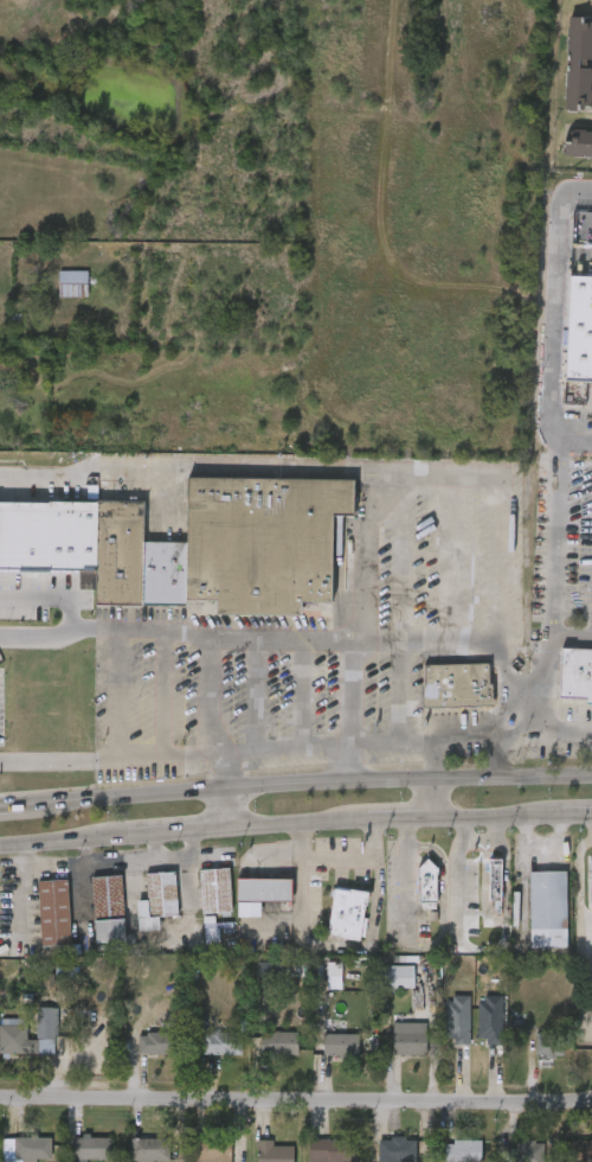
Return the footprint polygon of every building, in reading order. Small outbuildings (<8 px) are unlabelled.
[(568,17),(591,18),(591,64),(591,110),(566,109),(568,17)] [(565,128),(591,129),(591,155),(564,154),(565,128)] [(89,271),(60,272),(60,297),(89,297),(89,271)] [(570,275),(591,276),(591,382),(565,381),(570,275)] [(187,543),(188,479),(353,481),(353,517),(333,516),(332,602),(302,601),(302,615),(214,614),(214,601),(186,601),(187,543)] [(95,572),(0,571),(0,501),(96,503),(95,572)] [(186,601),(186,607),(95,606),(95,572),(96,503),(146,503),(144,543),(187,543),(186,601)] [(560,649),(591,650),(591,706),(584,706),(584,697),(558,697),(560,649)] [(422,664),(490,664),(490,707),(422,707),(422,664)] [(405,681),(406,723),(474,722),(473,679),(405,681)] [(501,899),(489,899),(489,858),(501,858),(501,899)] [(199,913),(198,868),(229,867),(230,912),(199,913)] [(176,915),(157,915),(157,930),(137,930),(136,900),(146,899),(146,872),(175,870),(176,915)] [(565,870),(565,946),(529,946),(529,870),(565,870)] [(587,924),(587,918),(591,918),(591,874),(574,874),(574,924),(587,924)] [(94,941),(91,876),(122,875),(123,941),(94,941)] [(471,917),(484,917),(485,875),(472,875),(471,917)] [(236,900),(236,877),(290,877),(290,900),(236,900)] [(420,925),(419,878),(402,878),(402,925),(420,925)] [(39,880),(67,879),(69,945),(39,945),(39,880)] [(183,885),(184,929),(214,928),(213,884),(183,885)] [(129,889),(130,916),(120,916),(122,947),(143,946),(142,933),(161,932),(159,887),(129,889)] [(366,889),(361,939),(327,937),(332,887),(366,889)] [(550,963),(549,887),(512,888),(514,963),(550,963)] [(105,892),(75,892),(76,934),(106,934),(105,892)] [(242,917),(274,917),(274,894),(219,895),(220,917),(233,917),(233,932),(243,932),(242,917)] [(24,962),(53,961),(50,895),(22,896),(24,962)] [(351,907),(316,903),(310,952),(346,957),(349,934),(348,933),(351,907)] [(78,936),(79,958),(109,957),(108,935),(78,936)] [(384,965),(412,965),(412,987),(384,987),(384,965)] [(396,1004),(396,982),(367,981),(367,1004),(396,1004)] [(52,1054),(0,1054),(0,1024),(26,1024),(26,1039),(37,1039),(37,1007),(52,1007),(52,1054)] [(37,1069),(37,1023),(19,1023),(19,1055),(10,1056),(10,1036),(0,1036),(0,1069),(37,1069)] [(425,1054),(392,1054),(392,1023),(425,1023),(425,1054)] [(178,1053),(137,1053),(137,1030),(178,1030),(178,1053)] [(201,1053),(201,1032),(242,1032),(242,1053),(201,1053)] [(297,1032),(297,1054),(259,1054),(259,1032),(297,1032)] [(359,1055),(323,1055),(323,1033),(359,1033),(359,1055)] [(535,1056),(535,1033),(561,1033),(561,1056),(535,1056)] [(376,1070),(409,1071),(410,1039),(376,1038),(376,1070)] [(443,1062),(443,1047),(429,1046),(429,1062),(443,1062)] [(281,1047),(243,1048),(244,1071),(281,1070),(281,1047)] [(122,1070),(152,1070),(151,1048),(121,1049),(122,1070)] [(518,1049),(519,1072),(545,1072),(545,1048),(518,1049)] [(224,1071),(225,1049),(186,1049),(186,1070),(224,1071)] [(341,1071),(342,1050),(307,1049),(306,1071),(341,1071)] [(84,1158),(84,1161),(73,1161),(73,1135),(110,1136),(109,1158),(84,1158)] [(231,1136),(231,1161),(184,1161),(184,1136),(231,1136)] [(414,1136),(415,1161),(378,1161),(378,1137),(414,1136)] [(13,1137),(51,1137),(51,1157),(13,1157),(13,1137)] [(153,1160),(153,1161),(133,1161),(133,1138),(168,1138),(168,1160),(153,1160)] [(356,1138),(356,1161),(310,1161),(310,1138),(356,1138)] [(292,1144),(292,1161),(256,1161),(256,1139),(274,1139),(274,1144),(292,1144)] [(481,1139),(481,1161),(444,1161),(444,1139),(481,1139)] [(542,1141),(542,1161),(513,1161),(513,1141),(542,1141)] [(591,1161),(567,1161),(567,1141),(591,1141),(591,1161)] [(93,1152),(56,1152),(55,1161),(93,1161),(93,1152)] [(0,1153),(0,1161),(35,1161),(35,1153),(0,1153)]
